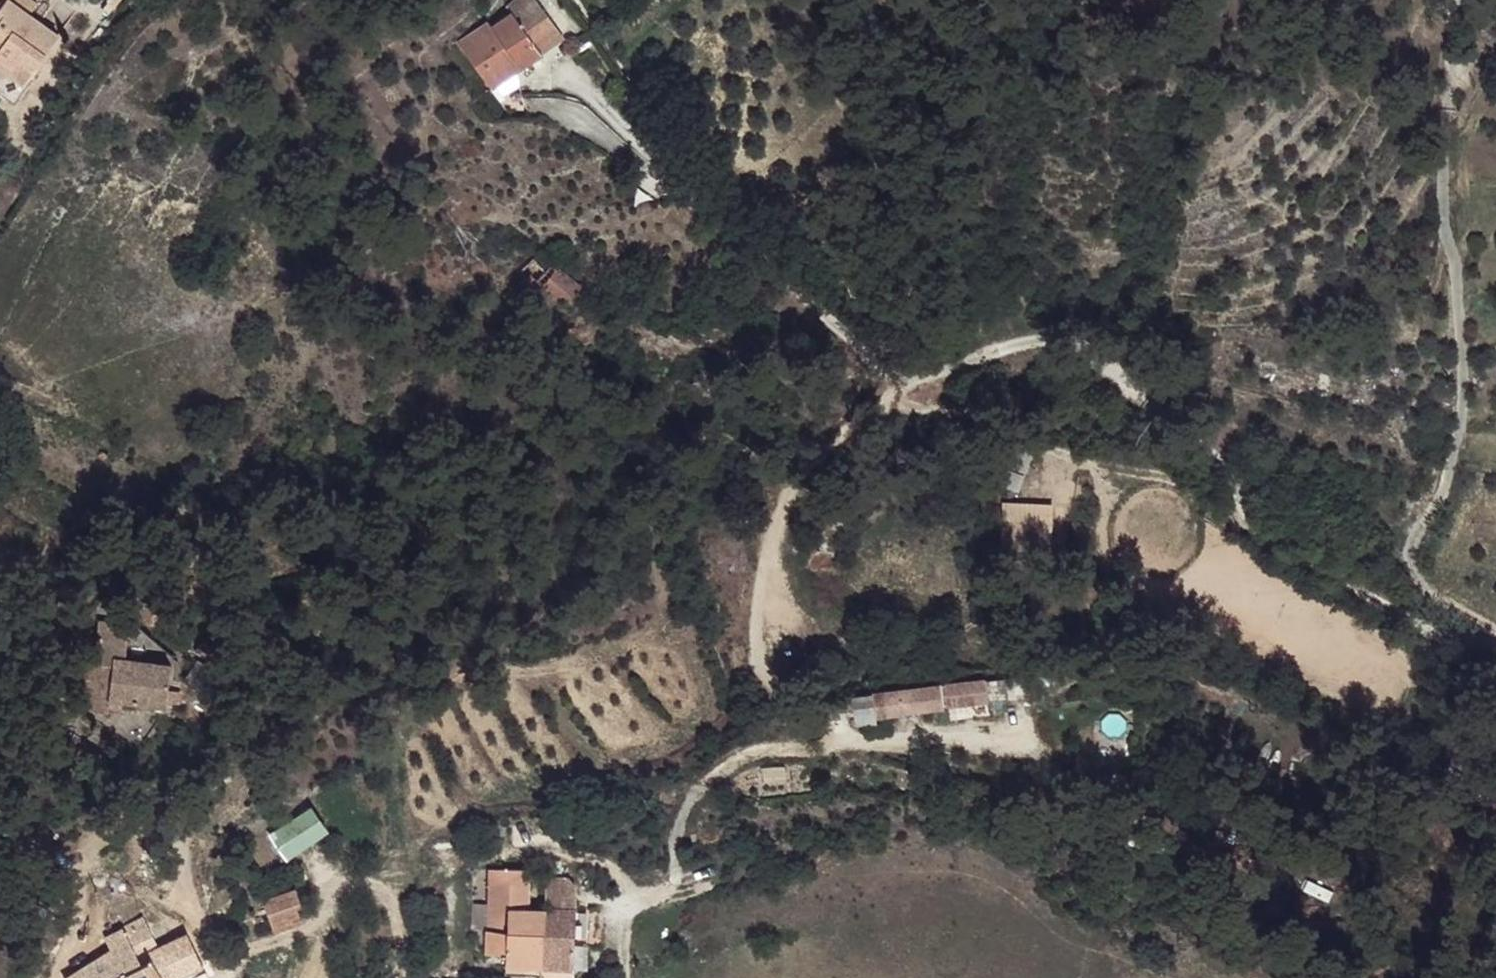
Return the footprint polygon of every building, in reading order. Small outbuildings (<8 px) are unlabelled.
[(6,0),(2,0),(0,3),(0,58),(9,64),(15,57),(27,66),(52,35),(26,16),(6,0)] [(26,16),(35,3),(31,0),(6,0),(26,16)] [(531,0),(513,0),(506,5),(509,13),(496,25),(530,66),(544,54),(535,42),(556,29),(531,0)] [(495,97),(530,66),(496,25),(492,31),(487,27),(458,50),(495,97)] [(563,38),(556,29),(535,42),(544,54),(563,38)] [(16,81),(27,66),(15,57),(9,64),(0,58),(0,69),(16,81)] [(570,253),(526,264),(533,285),(556,280),(566,314),(595,307),(585,271),(575,273),(570,253)] [(1018,487),(1032,445),(1011,438),(997,480),(1018,487)] [(1001,549),(1051,549),(1051,499),(1001,498),(1001,549)] [(137,590),(106,590),(105,629),(88,630),(85,686),(121,685),(122,666),(180,667),(180,624),(136,624),(137,590)] [(1010,674),(875,689),(878,720),(1013,705),(1010,674)] [(309,800),(265,831),(283,856),(327,825),(309,800)] [(510,882),(487,880),(479,948),(500,954),(500,961),(542,965),(545,911),(521,909),(507,906),(510,882)] [(524,884),(510,882),(507,906),(521,909),(524,884)] [(576,891),(547,889),(545,911),(542,965),(574,967),(576,891)] [(270,930),(303,920),(293,892),(260,900),(270,930)] [(120,927),(102,934),(112,951),(89,960),(96,976),(92,977),(145,977),(138,963),(120,927)] [(138,963),(145,977),(177,977),(197,968),(183,944),(138,963)] [(542,965),(500,961),(501,969),(540,971),(542,965)]
